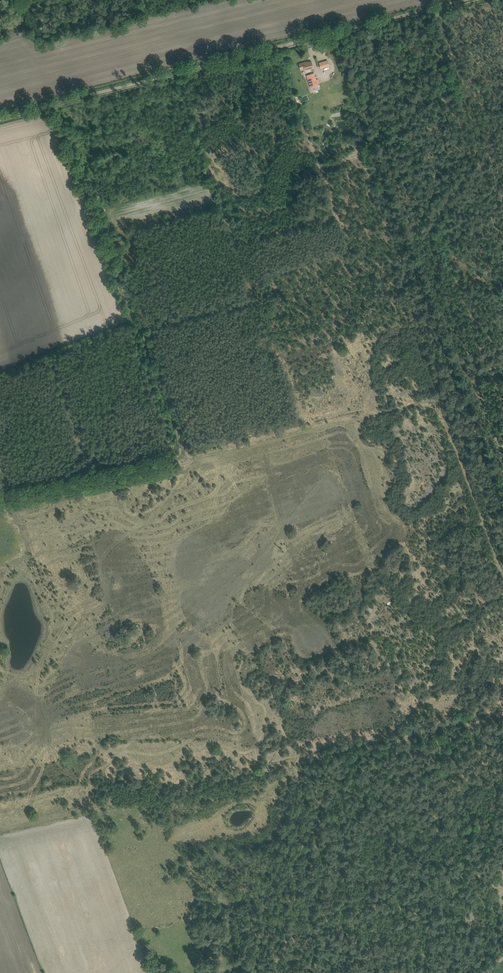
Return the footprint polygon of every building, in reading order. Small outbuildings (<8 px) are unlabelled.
[(307,62),(299,64),(301,69),(305,68),(305,70),(313,68),(311,61),(307,62)] [(306,74),(310,88),(318,85),(314,71),(306,74)]
